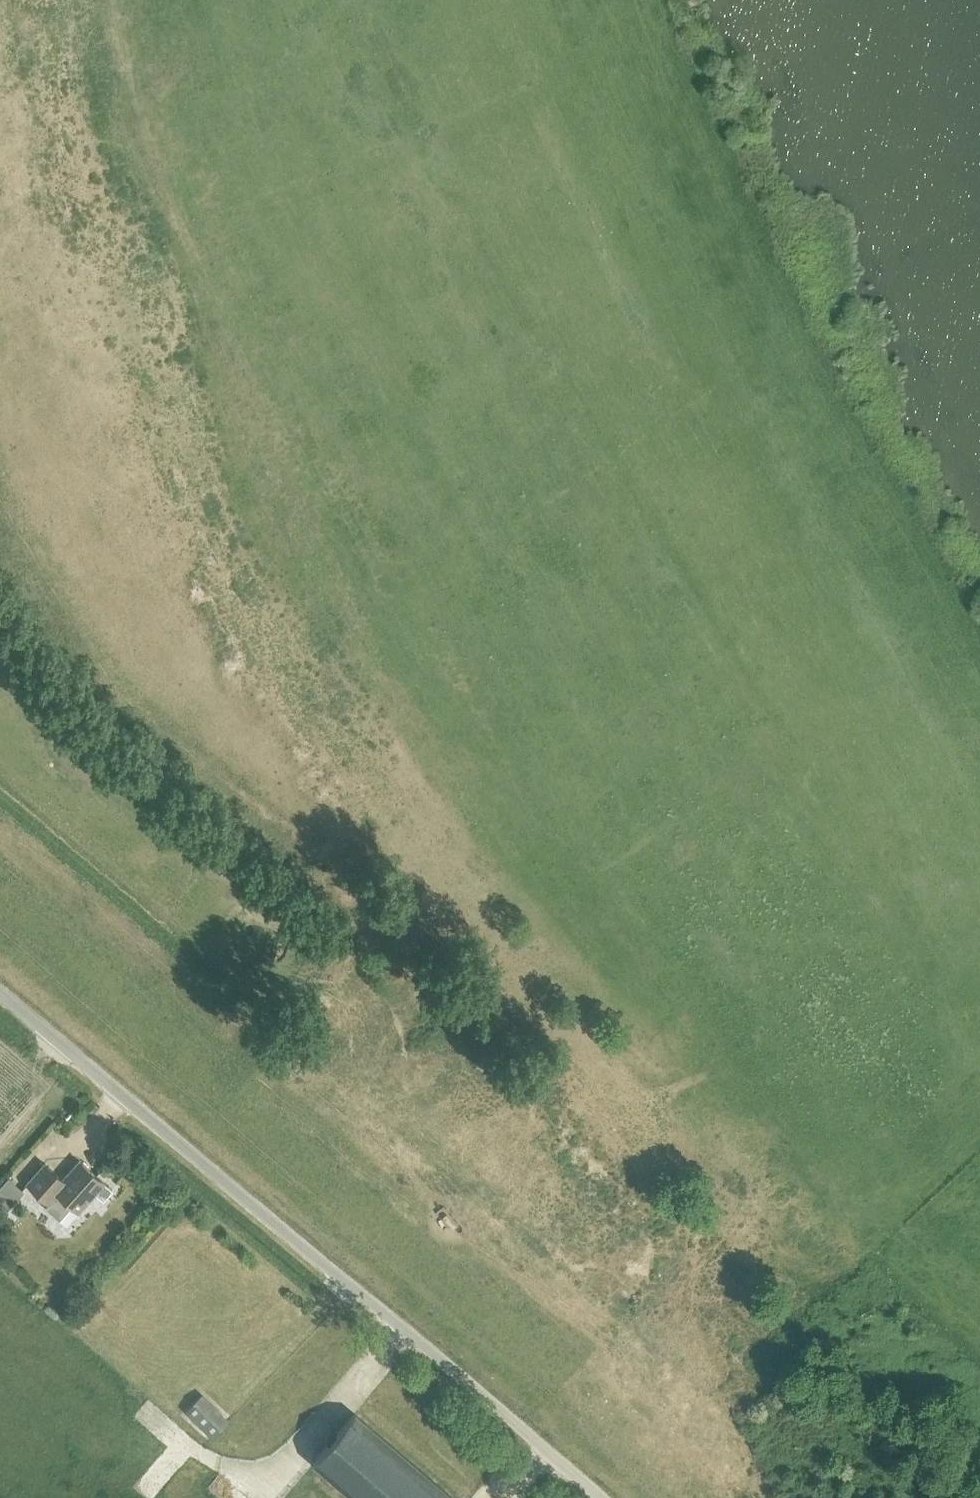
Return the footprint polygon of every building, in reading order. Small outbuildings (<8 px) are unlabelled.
[(48,1203),(46,1207),(60,1218),(72,1206),(76,1210),(104,1182),(80,1159),(62,1176),(44,1160),(25,1182),(48,1203)] [(7,1208),(23,1191),(8,1177),(0,1186),(0,1201),(7,1208)] [(185,1411),(211,1437),(229,1419),(202,1393),(185,1411)] [(355,1497),(454,1497),(354,1413),(312,1462),(355,1497)]
